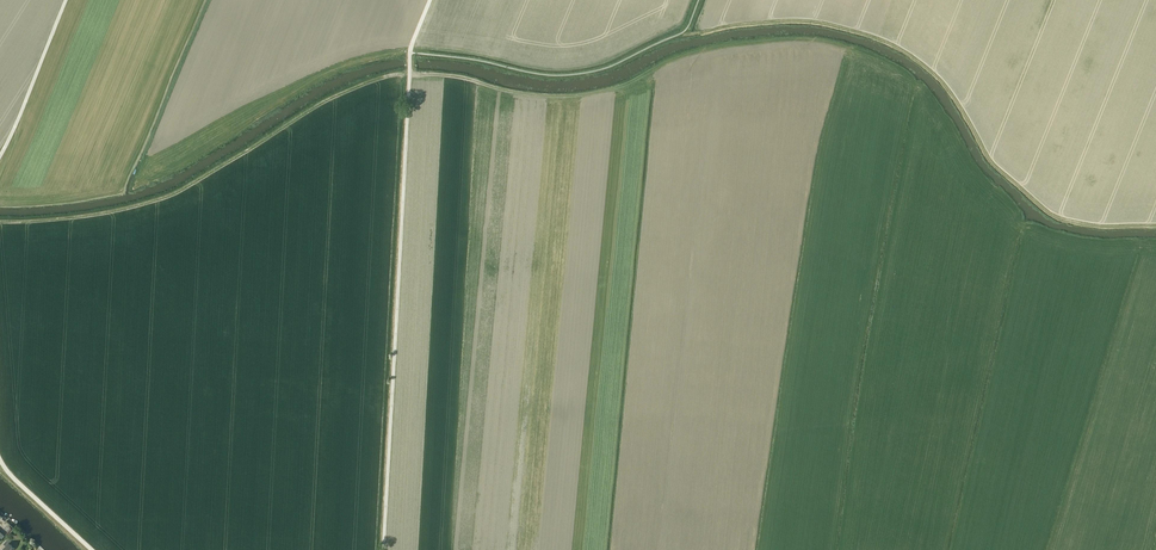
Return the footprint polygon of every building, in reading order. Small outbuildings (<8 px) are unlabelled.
[(15,548),(9,542),(11,540),(8,537),(3,543),(6,545),(1,549),(13,549),(15,548)]
